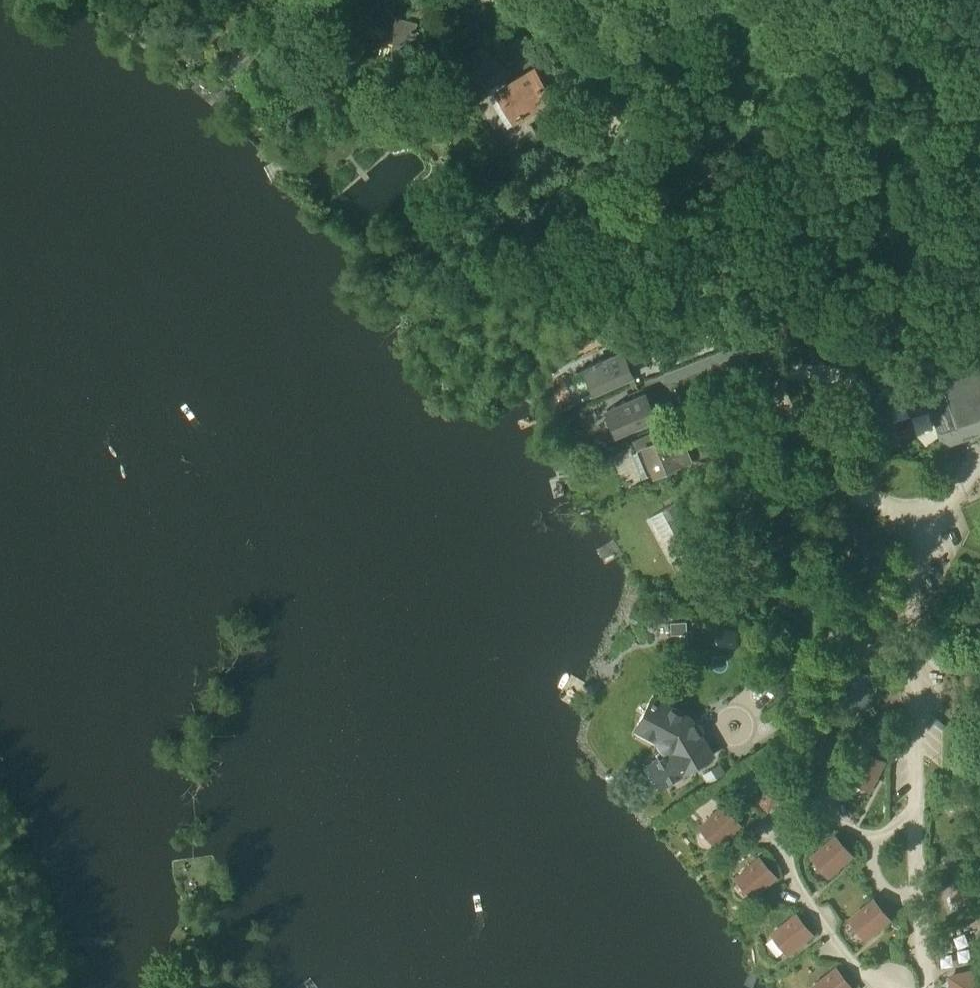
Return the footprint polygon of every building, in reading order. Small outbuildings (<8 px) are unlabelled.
[(373,14),(388,19),(385,29),(397,32),(394,38),(409,44),(415,25),(412,24),(415,15),(392,7),(393,4),(382,0),(377,0),(373,14)] [(392,45),(394,38),(397,32),(385,29),(388,19),(373,14),(359,10),(355,24),(392,45)] [(462,23),(468,33),(485,23),(479,13),(462,23)] [(468,57),(474,67),(490,57),(484,48),(468,57)] [(503,83),(518,108),(548,91),(533,66),(503,83)] [(514,111),(518,108),(503,83),(499,86),(514,111)] [(454,225),(461,223),(460,221),(476,214),(474,211),(452,220),(454,225)] [(517,268),(520,264),(512,255),(509,258),(517,268)] [(614,306),(619,303),(613,293),(608,296),(614,306)] [(584,368),(593,390),(631,374),(622,352),(584,368)] [(952,440),(979,431),(979,364),(925,383),(942,434),(952,440)] [(607,410),(616,431),(654,416),(645,394),(607,410)] [(635,441),(638,450),(643,448),(643,447),(659,440),(655,432),(635,441)] [(643,448),(654,474),(665,469),(676,464),(678,464),(678,463),(689,458),(683,444),(672,449),(667,437),(659,440),(643,447),(643,448)] [(665,469),(667,474),(678,469),(676,464),(665,469)] [(663,510),(686,552),(698,545),(696,542),(718,530),(697,492),(663,510)] [(711,750),(701,732),(692,718),(690,714),(653,694),(637,722),(638,723),(658,735),(659,739),(660,742),(664,746),(671,747),(658,755),(651,759),(663,779),(711,750)] [(698,717),(692,718),(701,732),(704,726),(702,720),(698,717)] [(654,740),(659,739),(658,735),(638,723),(635,729),(654,740)] [(671,747),(664,746),(656,750),(658,755),(671,747)] [(848,774),(868,785),(882,758),(862,747),(848,774)] [(655,783),(663,779),(651,759),(643,763),(655,783)] [(754,790),(767,805),(790,785),(777,770),(754,790)] [(701,823),(716,840),(738,819),(723,803),(701,823)] [(812,853),(827,870),(850,850),(835,833),(812,853)] [(737,874),(751,891),(774,871),(759,854),(737,874)] [(188,866),(189,874),(207,872),(207,864),(188,866)] [(849,915),(863,933),(887,914),(873,897),(849,915)] [(773,930),(787,948),(810,928),(796,911),(773,930)] [(175,943),(181,951),(192,943),(186,935),(175,943)] [(181,951),(196,971),(206,963),(192,943),(181,951)] [(816,987),(843,987),(850,983),(836,965),(812,984),(816,987)] [(955,976),(979,970),(979,967),(950,974),(953,987),(957,987),(955,976)] [(955,976),(957,987),(979,987),(979,970),(955,976)]
